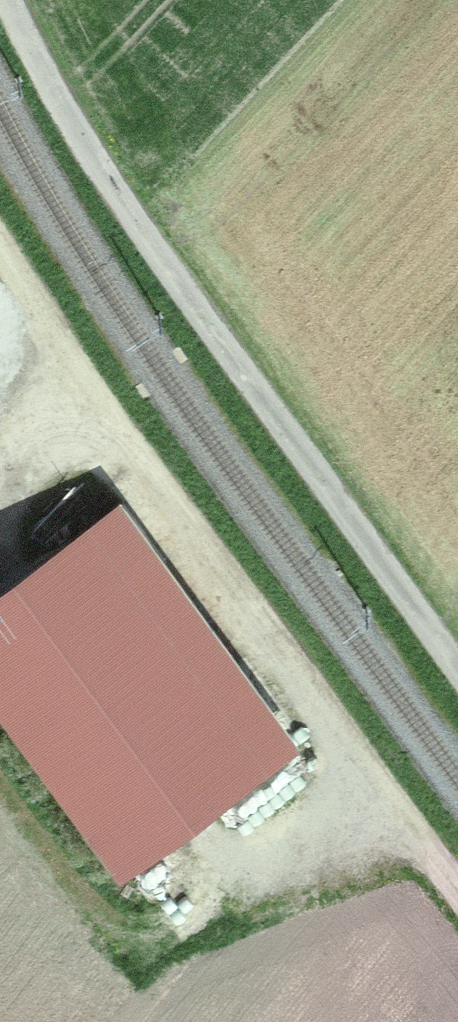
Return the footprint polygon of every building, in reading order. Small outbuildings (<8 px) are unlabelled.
[(0,587),(0,709),(120,873),(265,766),(87,523),(0,587)]
